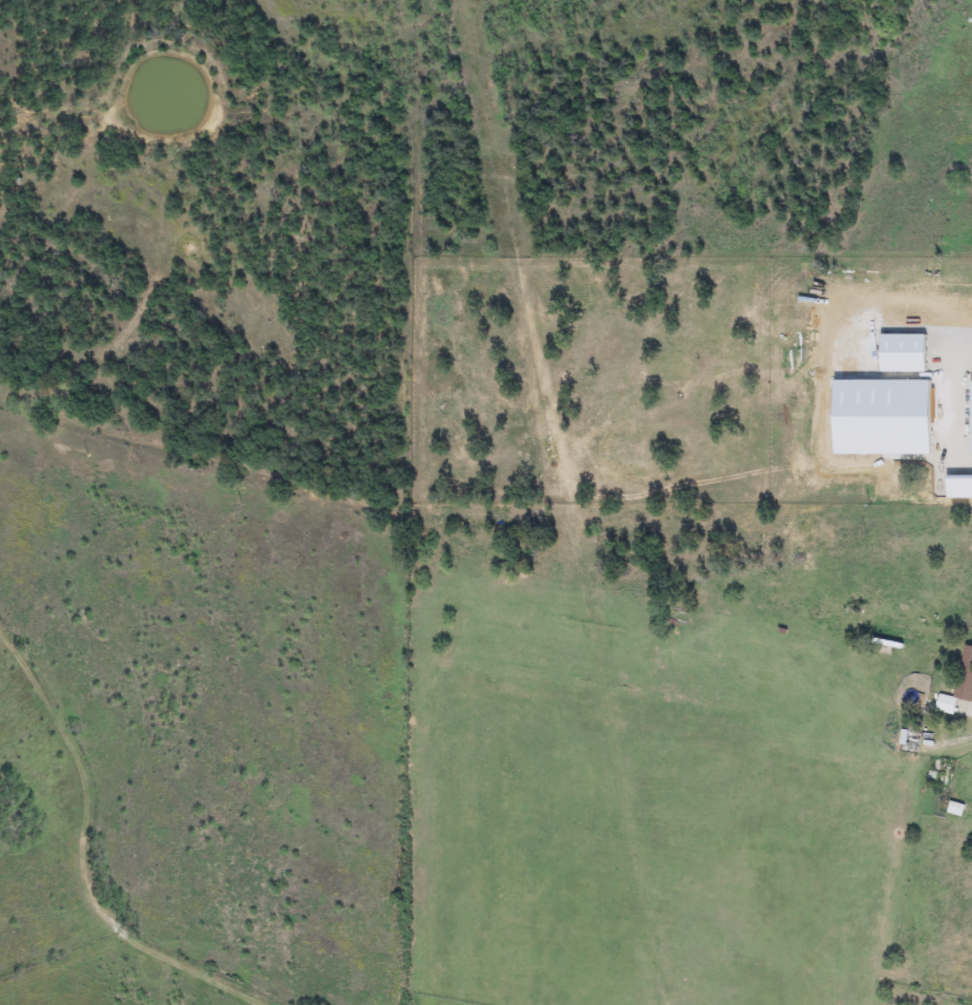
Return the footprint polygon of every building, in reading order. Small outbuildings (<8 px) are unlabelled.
[(960,636),(971,638),(971,682),(970,692),(953,689),(952,698),(951,706),(932,702),(934,685),(951,688),(960,636)]
